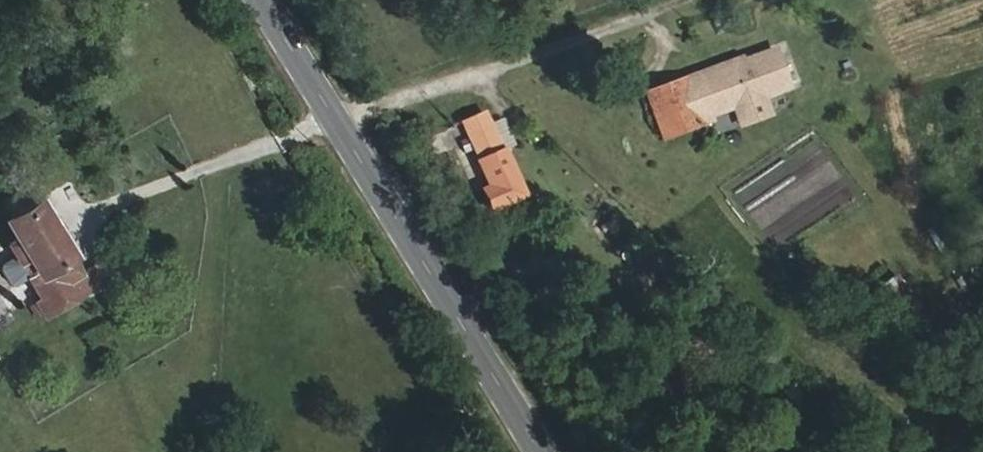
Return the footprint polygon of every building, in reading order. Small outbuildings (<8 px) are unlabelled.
[(728,71),(726,66),(653,91),(669,139),(722,121),(720,116),(740,108),(768,99),(770,98),(796,90),(783,51),(728,71)] [(747,127),(776,117),(770,98),(768,99),(740,108),(747,127)] [(525,181),(483,99),(455,111),(483,166),(470,173),(485,202),(525,181)] [(38,186),(0,209),(0,210),(14,230),(6,234),(34,279),(22,286),(35,305),(86,272),(73,251),(74,240),(38,186)] [(883,281),(900,308),(916,298),(899,270),(883,281)]
